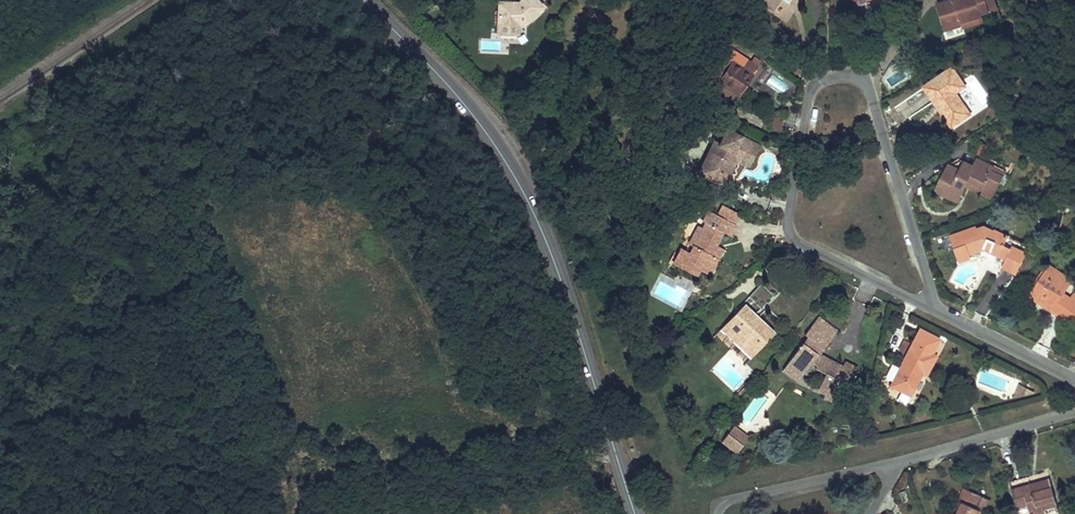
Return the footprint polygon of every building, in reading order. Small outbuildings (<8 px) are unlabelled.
[(530,0),(524,0),(516,7),(513,10),(496,10),(496,39),(517,39),(517,28),(524,28),(541,12),(530,0)] [(761,2),(775,12),(774,14),(786,23),(791,15),(801,0),(762,0),(761,2)] [(988,0),(954,0),(938,4),(942,19),(946,31),(964,26),(963,22),(981,16),(981,15),(991,11),(988,0)] [(997,0),(988,0),(991,11),(999,9),(997,0)] [(983,23),(981,16),(963,22),(964,26),(965,29),(983,23)] [(945,32),(947,38),(965,33),(963,27),(945,32)] [(731,62),(726,59),(718,70),(724,74),(719,81),(717,83),(735,95),(743,82),(748,85),(750,81),(755,74),(733,60),(731,62)] [(911,75),(906,67),(888,78),(893,86),(911,75)] [(965,86),(952,68),(926,87),(944,114),(952,127),(971,115),(956,93),(965,86)] [(724,74),(718,70),(713,77),(719,81),(724,74)] [(771,76),(766,85),(782,95),(787,87),(771,76)] [(689,86),(681,81),(676,92),(684,96),(689,86)] [(748,85),(743,82),(735,95),(739,98),(748,85)] [(781,129),(784,113),(776,112),(773,127),(781,129)] [(759,142),(729,127),(722,141),(714,137),(709,148),(713,150),(703,171),(716,178),(721,169),(724,171),(738,146),(754,154),(756,149),(759,142)] [(984,161),(990,149),(983,145),(976,157),(984,161)] [(754,154),(738,146),(724,171),(721,169),(716,178),(724,182),(739,154),(750,160),(754,154)] [(713,150),(709,148),(698,169),(703,171),(713,150)] [(1011,169),(987,157),(984,163),(978,160),(974,167),(966,163),(961,172),(949,166),(937,192),(950,198),(957,201),(965,187),(969,180),(974,183),(973,186),(993,195),(998,186),(999,182),(1004,185),(1011,169)] [(974,183),(969,180),(965,187),(991,199),(993,195),(973,186),(974,183)] [(783,198),(785,188),(770,191),(772,200),(783,198)] [(734,224),(739,214),(723,205),(718,215),(734,224)] [(720,260),(711,255),(717,245),(724,232),(731,236),(734,230),(736,225),(734,224),(718,215),(708,210),(702,221),(706,223),(703,228),(694,246),(690,253),(681,248),(673,264),(697,277),(701,270),(712,276),(720,260)] [(694,246),(703,228),(697,225),(688,242),(694,246)] [(1004,245),(1008,237),(995,231),(995,233),(985,228),(978,230),(977,228),(952,237),(961,262),(972,259),(970,255),(986,250),(987,247),(994,249),(992,253),(1008,260),(1007,263),(1019,268),(1023,260),(1020,259),(1023,252),(1014,247),(1013,249),(1004,245)] [(1029,247),(1008,237),(1004,245),(1013,249),(1014,247),(1023,252),(1020,259),(1023,260),(1029,247)] [(720,260),(726,250),(717,245),(711,255),(720,260)] [(1019,268),(1007,263),(1005,268),(1016,273),(1019,268)] [(1064,294),(1072,282),(1050,267),(1045,275),(1037,288),(1036,289),(1031,297),(1043,304),(1051,310),(1059,297),(1056,295),(1059,291),(1063,294),(1064,294)] [(1037,288),(1045,275),(1044,274),(1035,287),(1037,288)] [(662,282),(656,295),(679,305),(685,292),(662,282)] [(768,289),(762,284),(749,298),(761,309),(775,296),(768,289)] [(1060,316),(1072,299),(1064,294),(1063,294),(1059,291),(1056,295),(1059,297),(1051,310),(1060,316)] [(1074,321),(1074,295),(1072,299),(1060,316),(1073,324),(1074,321)] [(775,332),(746,304),(743,307),(773,336),(775,332)] [(773,336),(743,307),(733,317),(734,319),(724,328),(752,355),(761,346),(763,347),(773,336)] [(829,325),(819,317),(806,333),(809,335),(785,368),(799,377),(810,362),(817,367),(816,369),(826,374),(818,391),(823,393),(822,396),(824,397),(824,399),(833,403),(843,382),(847,384),(851,376),(854,378),(858,368),(845,362),(843,367),(821,354),(837,331),(829,325)] [(752,355),(724,328),(722,332),(749,359),(752,355)] [(921,328),(891,386),(910,396),(922,374),(926,376),(944,340),(934,335),(921,328)] [(725,360),(715,370),(735,389),(745,379),(725,360)] [(799,377),(785,368),(783,371),(796,381),(799,377)] [(981,370),(976,383),(1001,392),(1006,379),(981,370)] [(1037,391),(1022,383),(1017,396),(1035,395),(1037,391)] [(769,402),(760,396),(743,418),(752,425),(769,402)] [(736,453),(748,438),(733,426),(727,434),(734,440),(729,448),(736,453)] [(729,448),(734,440),(727,434),(721,442),(729,448)] [(1051,480),(1032,486),(1030,478),(1022,480),(1011,483),(1018,508),(1031,505),(1033,513),(1042,513),(1046,513),(1046,509),(1058,505),(1051,480)] [(987,513),(986,512),(992,501),(986,498),(970,492),(965,489),(960,501),(964,503),(959,513),(957,513),(956,513),(987,513)] [(960,501),(957,509),(952,511),(953,513),(956,513),(957,513),(959,513),(964,503),(960,501)]
